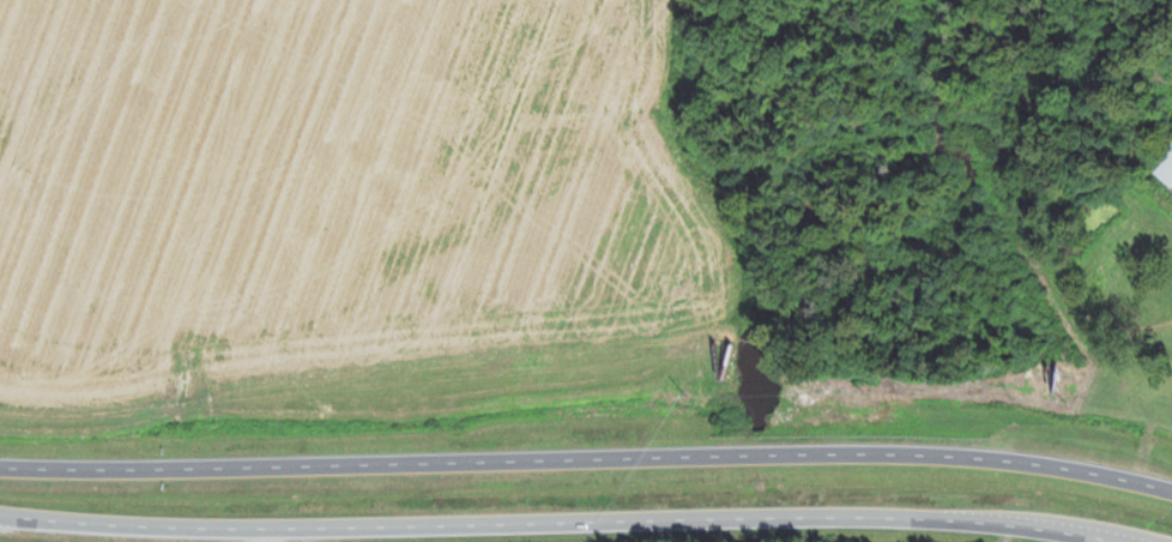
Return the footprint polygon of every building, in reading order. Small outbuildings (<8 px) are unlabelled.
[(1146,168),(1171,188),(1171,132),(1146,168)]
